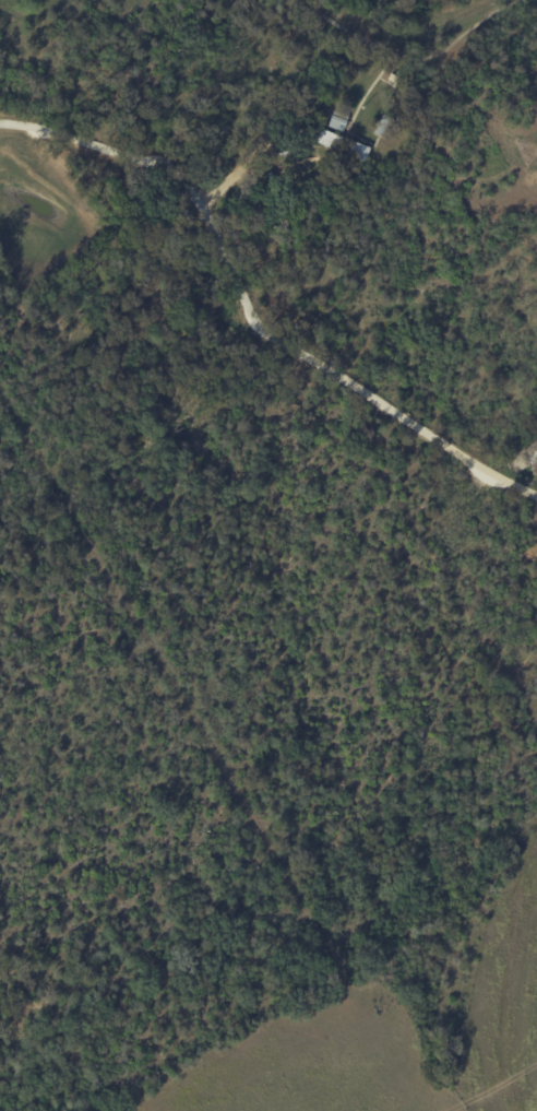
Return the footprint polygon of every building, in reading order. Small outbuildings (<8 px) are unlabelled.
[(331,113),(328,128),(344,131),(347,116),(331,113)] [(344,136),(320,129),(316,143),(339,150),(344,136)] [(367,159),(370,145),(350,141),(347,155),(367,159)]
